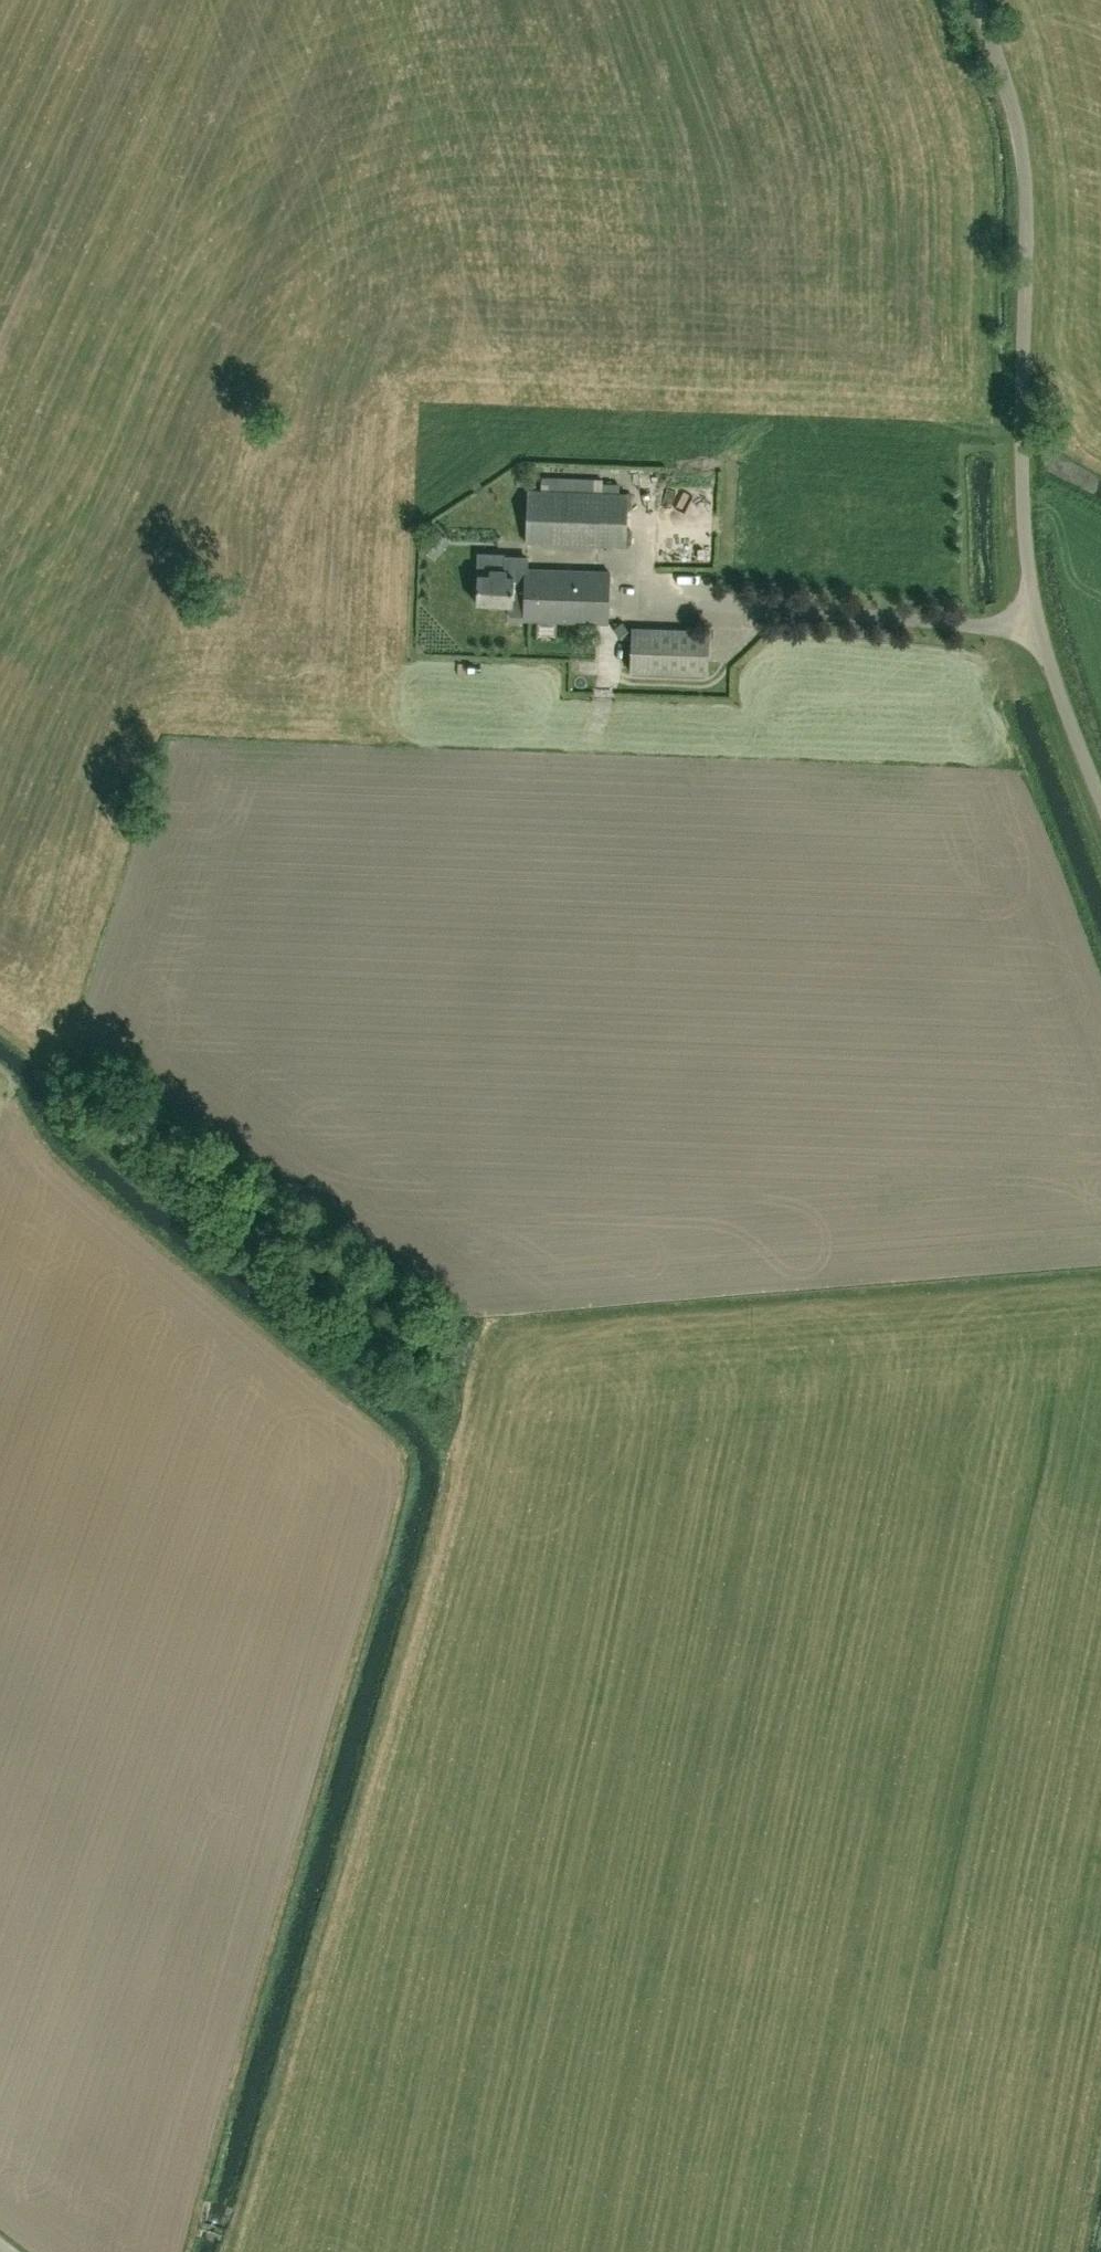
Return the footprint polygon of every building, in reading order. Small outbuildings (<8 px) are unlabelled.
[(595,492),(528,490),(526,543),(626,546),(627,493),(611,492),(612,485),(595,484),(595,492)] [(610,572),(526,569),(527,557),(505,556),(504,569),(491,569),(492,561),(478,560),(476,603),(512,605),(512,604),(523,605),(523,619),(608,622),(610,572)] [(614,628),(620,636),(628,630),(622,621),(614,628)] [(709,630),(632,627),(631,671),(707,674),(709,630)]
